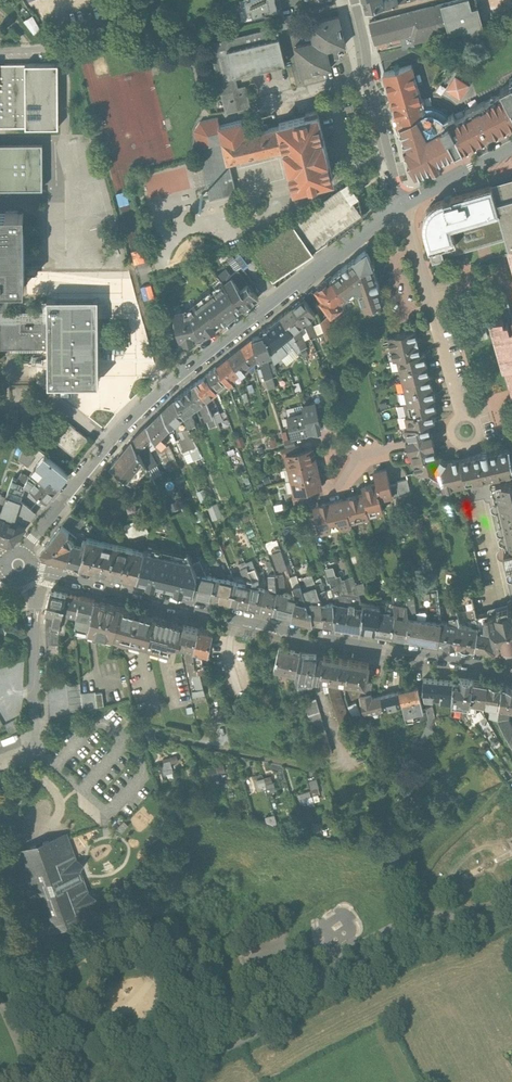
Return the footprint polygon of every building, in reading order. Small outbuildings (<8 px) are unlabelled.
[(278,11),(276,5),(281,4),(280,0),(248,0),(245,2),(247,10),(251,10),(252,17),(268,13),(278,11)] [(366,11),(384,7),(383,2),(382,0),(363,0),(366,11)] [(369,23),(375,44),(405,36),(405,37),(412,35),(414,42),(462,30),(464,37),(485,32),(478,6),(472,7),(470,0),(454,0),(369,23)] [(482,9),(499,5),(498,0),(479,0),(482,9)] [(278,11),(268,13),(270,19),(284,16),(281,4),(276,5),(278,11)] [(296,14),(278,18),(281,30),(299,25),(296,14)] [(314,42),(295,47),(302,76),(331,69),(330,63),(333,63),(340,50),(339,47),(345,45),(338,16),(309,23),(314,42)] [(277,28),(210,44),(222,92),(237,88),(234,76),(286,64),(277,28)] [(58,125),(57,62),(0,63),(0,126),(58,125)] [(509,79),(510,82),(499,88),(501,92),(483,102),(483,101),(464,110),(466,114),(455,119),(452,113),(447,115),(444,113),(442,111),(439,109),(436,107),(433,106),(429,106),(426,106),(423,106),(411,65),(383,73),(399,126),(403,136),(402,137),(405,145),(412,158),(410,160),(408,161),(415,175),(417,174),(418,175),(420,172),(423,171),(425,170),(427,169),(431,168),(433,168),(434,169),(441,166),(440,165),(457,157),(457,158),(466,154),(464,147),(472,143),(477,145),(477,141),(480,139),(484,141),(485,136),(486,139),(494,135),(493,132),(498,134),(498,130),(502,128),(506,130),(507,125),(510,124),(511,125),(511,78),(509,79)] [(450,74),(441,94),(459,102),(468,82),(450,74)] [(237,88),(222,92),(227,112),(249,106),(245,87),(237,88)] [(306,115),(278,122),(279,125),(245,133),(242,118),(220,123),(218,115),(200,119),(195,127),(211,196),(222,193),(210,142),(223,139),(228,160),(284,147),(294,187),(309,184),(309,185),(318,183),(318,182),(333,178),(317,110),(305,113),(306,115)] [(228,160),(223,139),(210,142),(222,193),(235,190),(228,160)] [(43,188),(43,143),(0,143),(0,188),(43,188)] [(306,210),(251,247),(276,283),(296,268),(294,264),(322,244),(327,241),(328,243),(363,216),(358,197),(348,182),(306,211),(306,210)] [(423,230),(429,249),(432,260),(444,257),(444,256),(506,238),(508,247),(511,246),(511,196),(497,200),(492,184),(440,199),(432,204),(426,211),(423,220),(423,230)] [(23,285),(23,273),(35,273),(35,262),(21,262),(21,208),(0,209),(0,285),(23,285)] [(371,259),(368,250),(365,249),(358,255),(348,264),(347,263),(342,267),(342,268),(331,277),(345,295),(346,296),(354,290),(357,290),(363,307),(384,300),(379,286),(379,285),(376,279),(377,279),(377,278),(376,278),(370,259),(371,259)] [(242,266),(233,255),(227,259),(236,271),(242,266)] [(184,284),(160,290),(166,315),(174,313),(188,309),(195,304),(197,306),(205,300),(214,293),(213,292),(219,287),(218,285),(223,282),(218,274),(210,264),(184,284)] [(238,272),(232,277),(225,268),(218,274),(223,282),(243,307),(245,309),(258,298),(238,272)] [(345,295),(331,277),(316,288),(321,294),(318,296),(331,313),(332,314),(338,309),(342,306),(338,302),(339,302),(338,300),(345,295)] [(219,287),(213,292),(214,293),(205,300),(214,312),(214,313),(221,322),(222,324),(243,307),(223,282),(218,285),(219,287)] [(384,300),(363,307),(357,290),(354,290),(346,296),(345,297),(358,333),(391,322),(384,300)] [(413,301),(400,293),(393,304),(406,312),(413,301)] [(2,360),(2,348),(35,348),(35,381),(95,381),(95,296),(37,296),(37,307),(0,307),(0,360),(2,360)] [(316,313),(304,297),(292,307),(304,322),(309,334),(315,331),(309,318),(316,313)] [(506,298),(494,302),(499,318),(490,321),(504,368),(506,367),(511,387),(511,317),(506,298)] [(205,300),(197,306),(195,304),(188,309),(174,313),(181,342),(201,337),(221,322),(214,313),(214,312),(205,300)] [(304,322),(292,307),(281,315),(293,331),(296,338),(302,335),(298,327),(304,322)] [(331,313),(321,321),(327,337),(334,335),(329,319),(339,311),(338,309),(332,314),(331,313)] [(281,315),(264,329),(270,350),(278,343),(293,331),(281,315)] [(264,329),(260,332),(261,335),(253,337),(261,364),(262,368),(264,374),(265,378),(272,376),(267,359),(264,356),(271,354),(270,350),(264,329)] [(415,329),(388,335),(394,358),(397,358),(397,357),(420,352),(415,329)] [(302,335),(296,338),(298,344),(302,343),(305,342),(302,335)] [(253,337),(241,346),(253,362),(257,359),(259,365),(261,364),(253,337)] [(278,343),(270,350),(271,354),(274,363),(288,353),(284,347),(278,343)] [(241,346),(229,356),(240,372),(242,374),(248,369),(247,367),(253,362),(241,346)] [(420,352),(397,357),(397,358),(400,369),(426,362),(423,351),(420,352)] [(229,356),(216,366),(229,384),(235,379),(234,377),(240,372),(229,356)] [(426,362),(400,369),(402,380),(429,374),(426,362)] [(229,384),(216,366),(205,375),(216,391),(217,393),(229,384)] [(429,374),(402,380),(405,391),(431,385),(429,374)] [(205,375),(195,383),(205,399),(209,408),(215,405),(212,397),(209,396),(216,391),(205,375)] [(272,376),(265,378),(268,388),(275,386),(272,376)] [(205,399),(195,383),(184,391),(195,407),(200,403),(201,406),(203,411),(209,408),(205,399)] [(431,385),(405,391),(407,403),(408,403),(433,397),(434,397),(431,385)] [(184,391),(174,399),(183,415),(187,423),(194,420),(191,413),(189,411),(195,407),(184,391)] [(433,397),(408,403),(407,403),(404,403),(406,415),(432,409),(436,408),(433,397)] [(174,399),(162,409),(170,427),(179,419),(183,415),(174,399)] [(315,402),(302,405),(304,411),(309,431),(309,432),(321,429),(315,402)] [(215,405),(209,408),(212,415),(218,412),(215,405)] [(329,406),(323,407),(326,420),(332,419),(329,406)] [(209,408),(203,411),(207,417),(212,415),(209,408)] [(432,409),(406,415),(405,415),(408,427),(428,422),(434,421),(432,409)] [(162,410),(147,424),(151,434),(154,441),(160,435),(169,427),(162,410)] [(304,411),(288,415),(292,435),(309,431),(304,411)] [(187,423),(183,415),(179,419),(181,425),(180,425),(182,430),(180,431),(183,438),(178,439),(181,445),(186,443),(189,449),(197,444),(191,429),(191,430),(187,423)] [(194,420),(187,423),(191,430),(191,429),(197,427),(194,420)] [(70,422),(55,440),(75,456),(90,439),(70,422)] [(428,422),(408,427),(404,427),(407,439),(431,434),(428,422)] [(147,424),(132,438),(132,439),(145,466),(146,467),(156,463),(146,439),(151,434),(147,424)] [(431,434),(407,439),(408,445),(410,450),(433,444),(432,439),(431,434)] [(160,435),(154,441),(158,449),(166,442),(160,435)] [(39,450),(26,439),(19,460),(30,468),(34,463),(32,462),(37,456),(35,455),(39,450)] [(145,466),(132,439),(110,465),(132,483),(145,466)] [(299,444),(281,448),(283,456),(286,455),(286,454),(300,451),(299,444)] [(433,444),(410,450),(413,462),(413,461),(436,456),(433,444)] [(460,458),(466,481),(511,470),(511,453),(511,454),(509,446),(488,451),(488,449),(481,451),(481,453),(460,458)] [(300,451),(286,454),(286,455),(289,467),(315,460),(312,448),(300,451)] [(69,474),(45,455),(36,465),(44,471),(34,483),(32,480),(23,474),(19,482),(26,486),(31,488),(46,501),(69,474)] [(436,456),(413,461),(416,473),(429,470),(435,473),(443,460),(441,458),(440,455),(436,456)] [(460,458),(449,460),(455,487),(466,484),(467,484),(466,481),(460,458)] [(315,460),(289,467),(292,479),(318,473),(315,460)] [(446,461),(443,460),(435,473),(440,476),(443,490),(455,487),(449,460),(446,461)] [(390,485),(386,469),(374,472),(376,483),(380,498),(393,495),(390,485)] [(466,481),(467,484),(466,484),(471,503),(483,500),(484,502),(485,503),(487,504),(489,504),(499,550),(497,551),(496,554),(497,556),(498,559),(500,561),(502,561),(511,598),(509,599),(508,600),(508,602),(508,604),(488,608),(487,609),(487,611),(487,612),(488,612),(488,613),(511,608),(511,578),(508,561),(507,561),(504,548),(505,548),(490,484),(511,479),(511,470),(466,481)] [(318,473),(292,479),(294,491),(294,492),(309,489),(321,486),(318,473)] [(16,480),(12,478),(6,496),(20,501),(26,486),(19,482),(16,480)] [(407,479),(396,482),(397,483),(400,496),(400,499),(411,496),(407,479)] [(490,484),(505,548),(504,548),(507,561),(508,561),(511,578),(511,479),(490,484)] [(376,483),(362,486),(363,494),(368,511),(376,510),(379,511),(383,510),(380,498),(376,483)] [(397,483),(390,485),(393,495),(393,497),(400,496),(397,483)] [(309,489),(294,492),(294,491),(291,492),(293,499),(298,498),(310,495),(309,489)] [(363,494),(346,498),(345,500),(350,520),(355,519),(358,521),(361,520),(363,517),(369,516),(368,511),(363,494)] [(310,495),(298,498),(299,505),(305,503),(312,502),(310,495)] [(6,496),(0,514),(0,540),(8,543),(13,542),(13,541),(34,516),(34,511),(20,501),(6,496)] [(343,498),(327,502),(325,501),(322,502),(321,504),(314,505),(315,512),(320,531),(351,523),(350,520),(345,500),(343,498)] [(208,505),(211,518),(221,516),(218,503),(208,505)] [(73,511),(62,525),(74,535),(85,521),(73,511)] [(315,512),(308,514),(313,528),(311,528),(312,533),(320,531),(315,512)] [(141,518),(121,526),(129,536),(134,533),(135,534),(140,531),(141,533),(148,531),(141,518)] [(62,525),(41,551),(44,556),(66,562),(72,543),(76,537),(74,535),(62,525)] [(114,545),(87,538),(85,545),(79,565),(108,572),(114,545)] [(287,567),(277,539),(267,543),(269,549),(272,552),(280,570),(287,567)] [(85,545),(72,543),(66,562),(79,565),(85,545)] [(143,552),(114,545),(108,572),(137,579),(143,552)] [(137,579),(193,592),(197,572),(193,564),(188,552),(187,553),(189,557),(185,559),(144,550),(143,552),(137,579)] [(377,555),(371,557),(373,564),(379,562),(377,555)] [(193,564),(197,572),(193,592),(201,593),(206,594),(214,596),(217,577),(206,575),(199,561),(193,564)] [(251,561),(246,563),(248,570),(254,567),(251,561)] [(224,575),(219,565),(218,565),(216,562),(212,565),(217,577),(223,578),(224,575)] [(245,562),(239,564),(245,578),(252,580),(248,570),(246,563),(245,562)] [(254,567),(248,570),(252,580),(252,584),(248,603),(260,606),(264,587),(257,585),(259,578),(254,567)] [(356,585),(354,576),(341,580),(340,576),(336,577),(333,567),(323,569),(327,583),(330,583),(331,586),(338,584),(341,593),(359,595),(356,585)] [(280,571),(275,572),(276,582),(284,581),(283,575),(281,575),(280,571)] [(267,587),(264,587),(260,606),(273,610),(277,590),(276,582),(275,572),(269,573),(270,584),(272,589),(267,587)] [(290,576),(292,584),(300,582),(298,578),(297,574),(290,576)] [(311,574),(298,578),(300,582),(303,590),(315,586),(311,574)] [(223,578),(217,577),(214,596),(231,599),(234,580),(223,578)] [(321,577),(314,580),(318,591),(325,589),(321,577)] [(252,584),(234,580),(231,599),(248,603),(252,584)] [(284,581),(276,582),(277,590),(273,610),(292,614),(295,599),(296,595),(282,591),(284,587),(284,581)] [(303,590),(300,582),(292,584),(296,595),(295,599),(304,602),(307,601),(304,593),(303,590)] [(362,583),(356,585),(359,595),(365,593),(362,583)] [(341,593),(338,584),(331,586),(335,602),(335,603),(338,623),(360,627),(362,606),(361,602),(359,595),(341,593)] [(321,603),(315,586),(303,590),(304,593),(307,601),(309,607),(312,607),(313,620),(323,621),(321,603)] [(325,589),(318,591),(321,601),(321,603),(323,621),(338,623),(335,603),(333,603),(325,602),(327,596),(325,589)] [(438,589),(424,591),(427,618),(441,621),(441,620),(438,589)] [(66,593),(51,590),(46,610),(55,611),(53,619),(49,618),(48,622),(48,623),(52,624),(51,631),(57,632),(62,610),(66,593)] [(402,603),(398,591),(392,592),(392,593),(395,613),(392,632),(392,633),(406,635),(409,615),(408,604),(402,603)] [(424,591),(406,593),(408,604),(409,615),(427,618),(424,591)] [(80,596),(66,593),(62,610),(68,611),(76,613),(80,596)] [(94,600),(80,596),(76,613),(73,623),(74,628),(87,631),(88,629),(94,600)] [(304,602),(295,599),(292,614),(313,620),(312,607),(309,607),(307,601),(304,602)] [(472,599),(468,600),(470,609),(467,610),(470,619),(472,619),(476,618),(476,617),(472,599)] [(121,607),(94,600),(88,629),(94,631),(94,636),(112,640),(113,636),(121,607)] [(380,606),(361,602),(362,606),(360,627),(376,630),(380,610),(380,606)] [(455,604),(448,606),(452,622),(441,620),(441,621),(438,640),(455,643),(458,623),(459,620),(455,604)] [(154,615),(121,607),(113,636),(148,645),(147,641),(154,615)] [(511,608),(488,613),(488,614),(491,628),(495,644),(502,642),(502,643),(511,641),(511,608)] [(68,611),(62,610),(57,632),(63,633),(68,611)] [(395,613),(380,610),(376,630),(392,632),(395,613)] [(488,614),(476,617),(476,618),(478,626),(491,628),(488,614)] [(184,623),(154,615),(147,641),(148,645),(170,651),(171,645),(179,643),(184,623)] [(427,618),(409,615),(406,635),(424,638),(427,618)] [(441,621),(427,618),(424,638),(438,640),(441,621)] [(473,625),(458,623),(455,643),(475,646),(478,626),(476,618),(472,619),(473,625)] [(48,622),(46,621),(46,634),(52,635),(52,636),(57,637),(57,632),(51,631),(52,624),(48,623),(48,622)] [(0,622),(0,630),(6,632),(8,625),(0,622)] [(198,627),(184,623),(179,643),(189,646),(187,650),(188,664),(195,663),(193,647),(198,627)] [(213,630),(203,628),(198,626),(198,627),(193,647),(195,663),(197,663),(203,662),(201,652),(198,651),(199,649),(208,651),(213,630)] [(491,628),(478,626),(475,646),(492,649),(496,645),(495,644),(491,628)] [(52,635),(46,634),(46,646),(58,646),(57,637),(52,636),(52,635)] [(300,650),(279,645),(274,666),(296,671),(300,650)] [(317,651),(300,650),(296,671),(299,680),(302,680),(312,681),(313,677),(320,676),(323,654),(316,653),(317,651)] [(350,659),(323,654),(320,676),(322,676),(324,681),(331,682),(332,677),(346,679),(350,659)] [(369,662),(350,659),(346,679),(365,683),(369,662)] [(195,663),(188,664),(189,672),(198,671),(197,663),(195,663)] [(453,679),(423,677),(422,689),(425,700),(432,700),(433,698),(451,699),(453,679)] [(472,679),(459,677),(459,680),(453,679),(451,699),(463,701),(462,714),(466,722),(472,718),(468,710),(472,679)] [(488,681),(472,679),(468,710),(473,711),(475,711),(476,704),(475,700),(485,702),(488,681)] [(502,683),(488,681),(485,702),(487,702),(493,703),(491,706),(490,712),(497,713),(502,683)] [(80,682),(67,683),(70,709),(83,707),(81,693),(80,682)] [(349,717),(336,683),(328,684),(330,690),(332,696),(340,720),(349,717)] [(502,683),(497,713),(506,730),(511,727),(511,722),(508,713),(508,710),(511,711),(511,685),(502,683)] [(417,686),(399,690),(401,701),(402,701),(404,713),(423,709),(417,686)] [(95,690),(81,693),(83,707),(83,709),(97,705),(96,692),(95,690)] [(399,690),(381,694),(384,706),(401,701),(399,690)] [(102,691),(96,692),(97,705),(104,704),(102,691)] [(371,691),(359,693),(361,699),(364,711),(384,706),(381,694),(372,696),(371,691)] [(332,750),(316,696),(305,700),(321,754),(332,750)] [(356,700),(348,703),(353,715),(360,712),(356,700)] [(16,718),(6,723),(10,733),(19,728),(21,718),(16,718)] [(163,777),(181,778),(182,757),(163,756),(163,777)] [(148,805),(130,816),(137,828),(156,817),(148,805)] [(47,842),(31,848),(30,851),(22,854),(19,853),(18,855),(15,857),(45,936),(94,917),(90,905),(93,898),(86,895),(78,871),(81,864),(74,861),(66,838),(62,839),(60,838),(58,841),(50,844),(47,842)]
